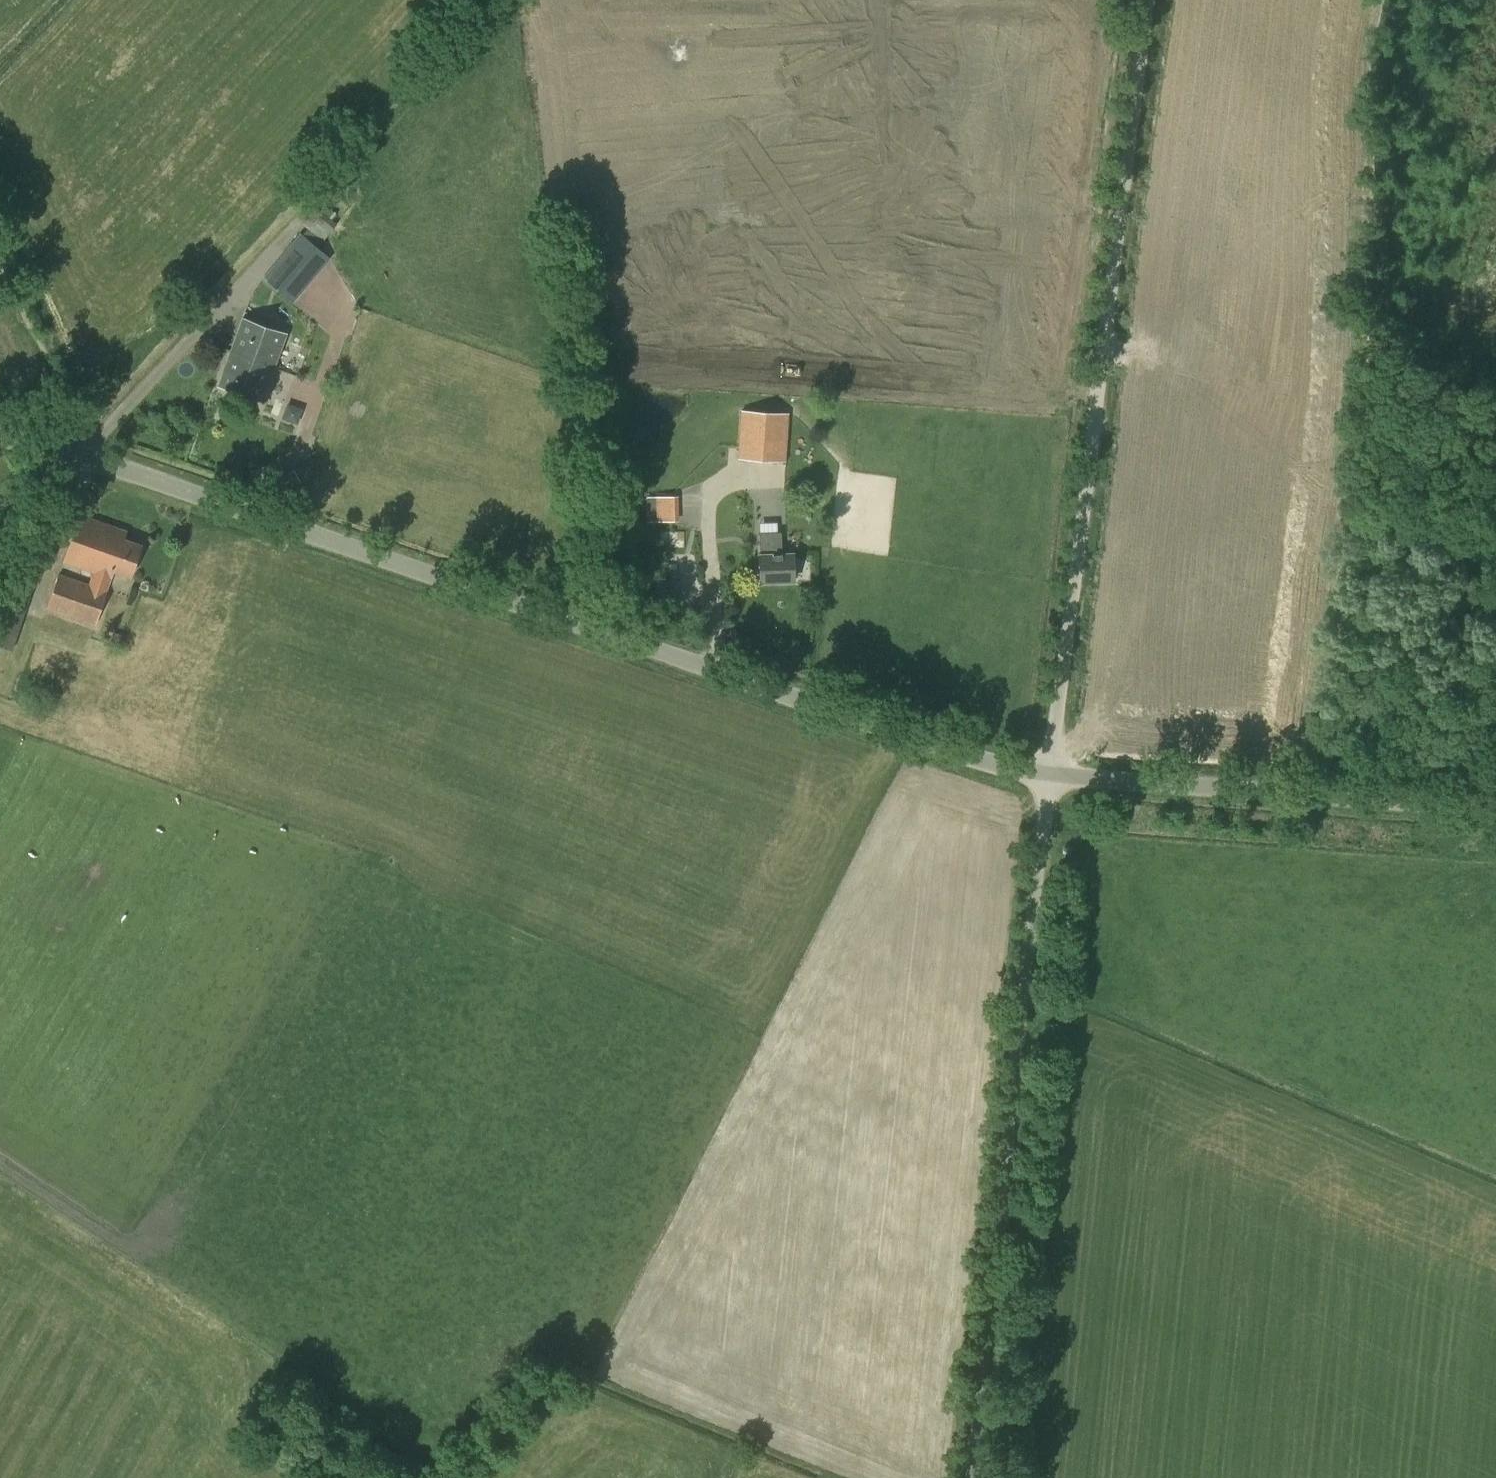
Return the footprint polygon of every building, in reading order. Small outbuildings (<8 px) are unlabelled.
[(261,279),(277,293),(316,246),(318,247),(337,224),(331,219),(335,214),(328,209),(323,215),(310,204),(303,213),(308,218),(303,225),(307,229),(302,234),(301,233),(261,279)] [(316,246),(277,293),(291,304),(331,258),(318,247),(316,246)] [(273,366),(285,333),(242,317),(229,351),(273,366)] [(228,354),(218,383),(217,385),(261,400),(273,366),(229,351),(228,354)] [(788,413),(741,410),(738,458),(785,461),(788,413)] [(682,517),(681,492),(646,494),(647,519),(682,517)] [(46,608),(96,626),(112,579),(111,579),(114,571),(131,577),(143,544),(125,538),(128,530),(80,513),(63,562),(92,572),(88,583),(59,572),(46,608)] [(758,553),(759,584),(795,582),(793,552),(783,552),(782,533),(759,533),(760,553),(758,553)] [(0,594),(0,645),(12,649),(32,589),(28,587),(33,571),(18,566),(12,582),(5,580),(0,594)]
